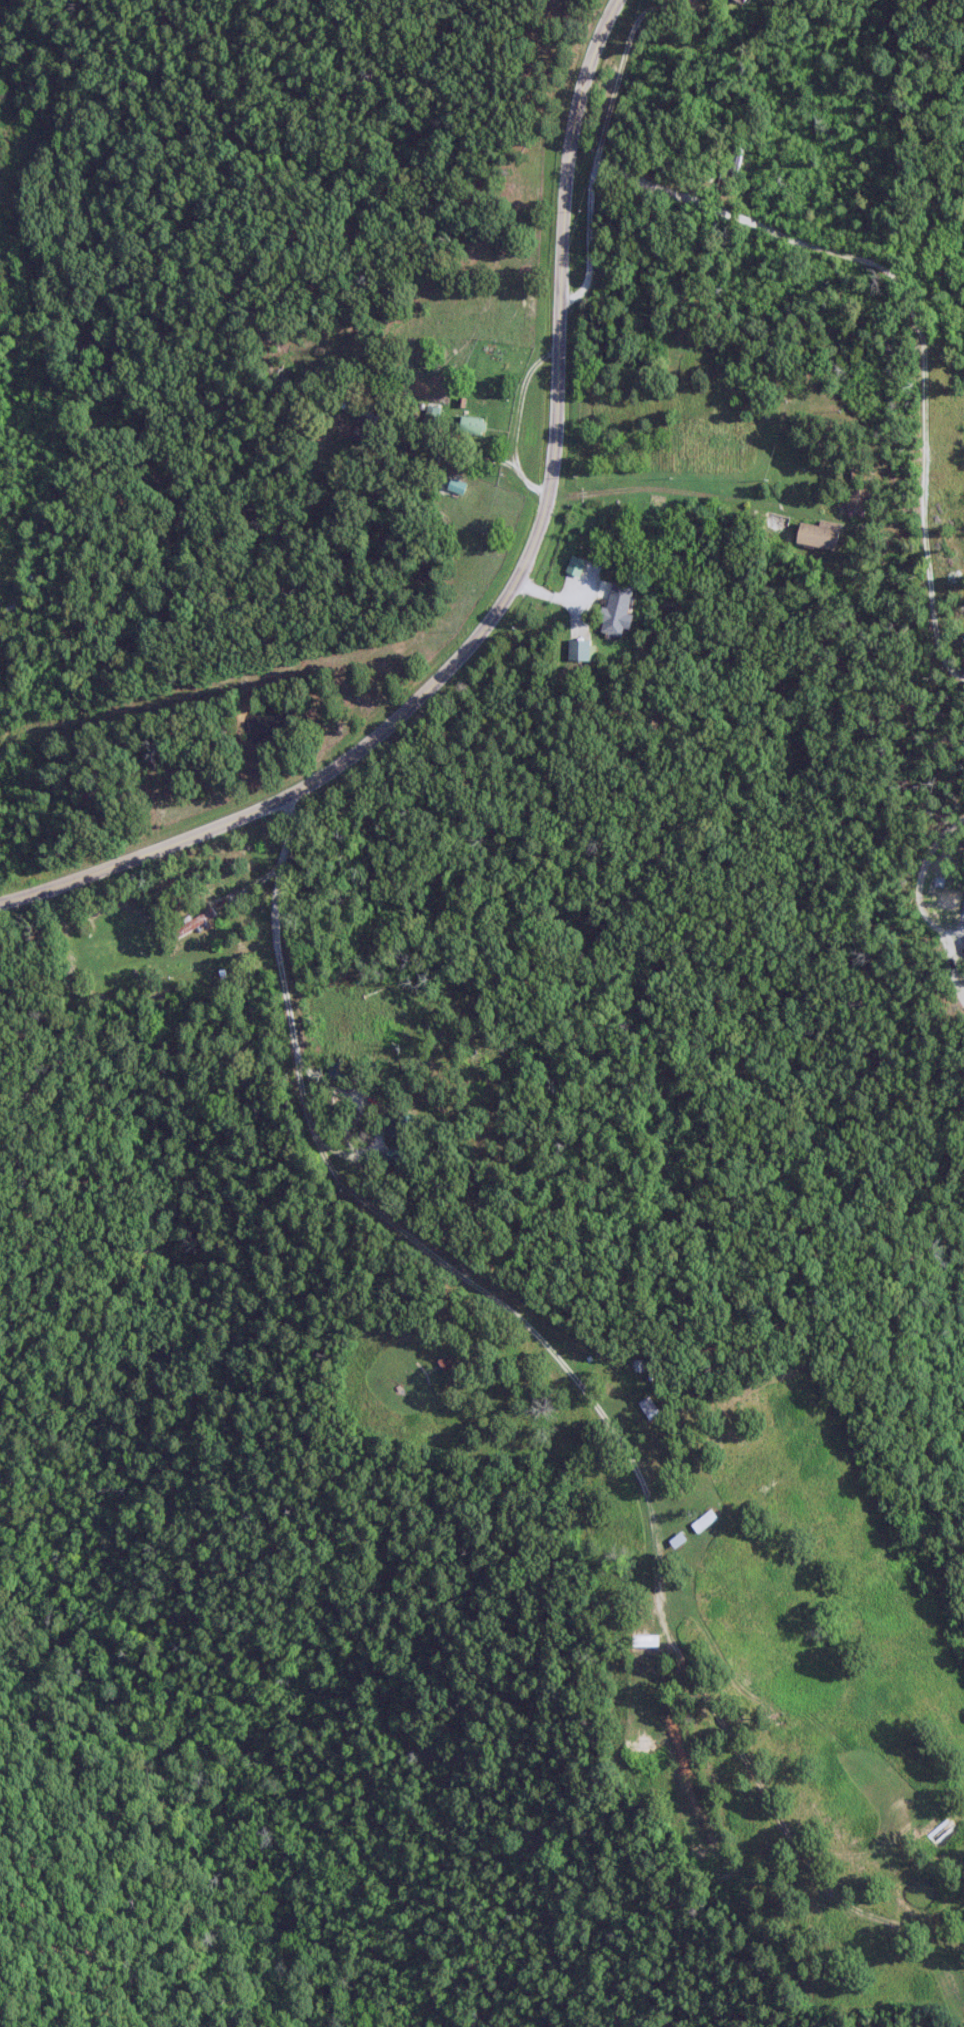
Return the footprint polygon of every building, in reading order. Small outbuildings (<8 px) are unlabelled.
[(484,419),(460,415),(457,431),(482,435),(484,419)] [(791,521),(787,541),(835,549),(839,523),(819,519),(818,525),(791,521)] [(564,571),(578,576),(585,560),(571,555),(564,571)] [(633,586),(612,581),(605,607),(600,606),(596,619),(602,620),(599,631),(622,637),(629,614),(626,613),(633,586)] [(567,659),(594,660),(594,641),(568,640),(567,659)] [(689,1523),(696,1533),(716,1517),(709,1508),(689,1523)] [(657,1645),(656,1634),(630,1634),(631,1645),(657,1645)]
